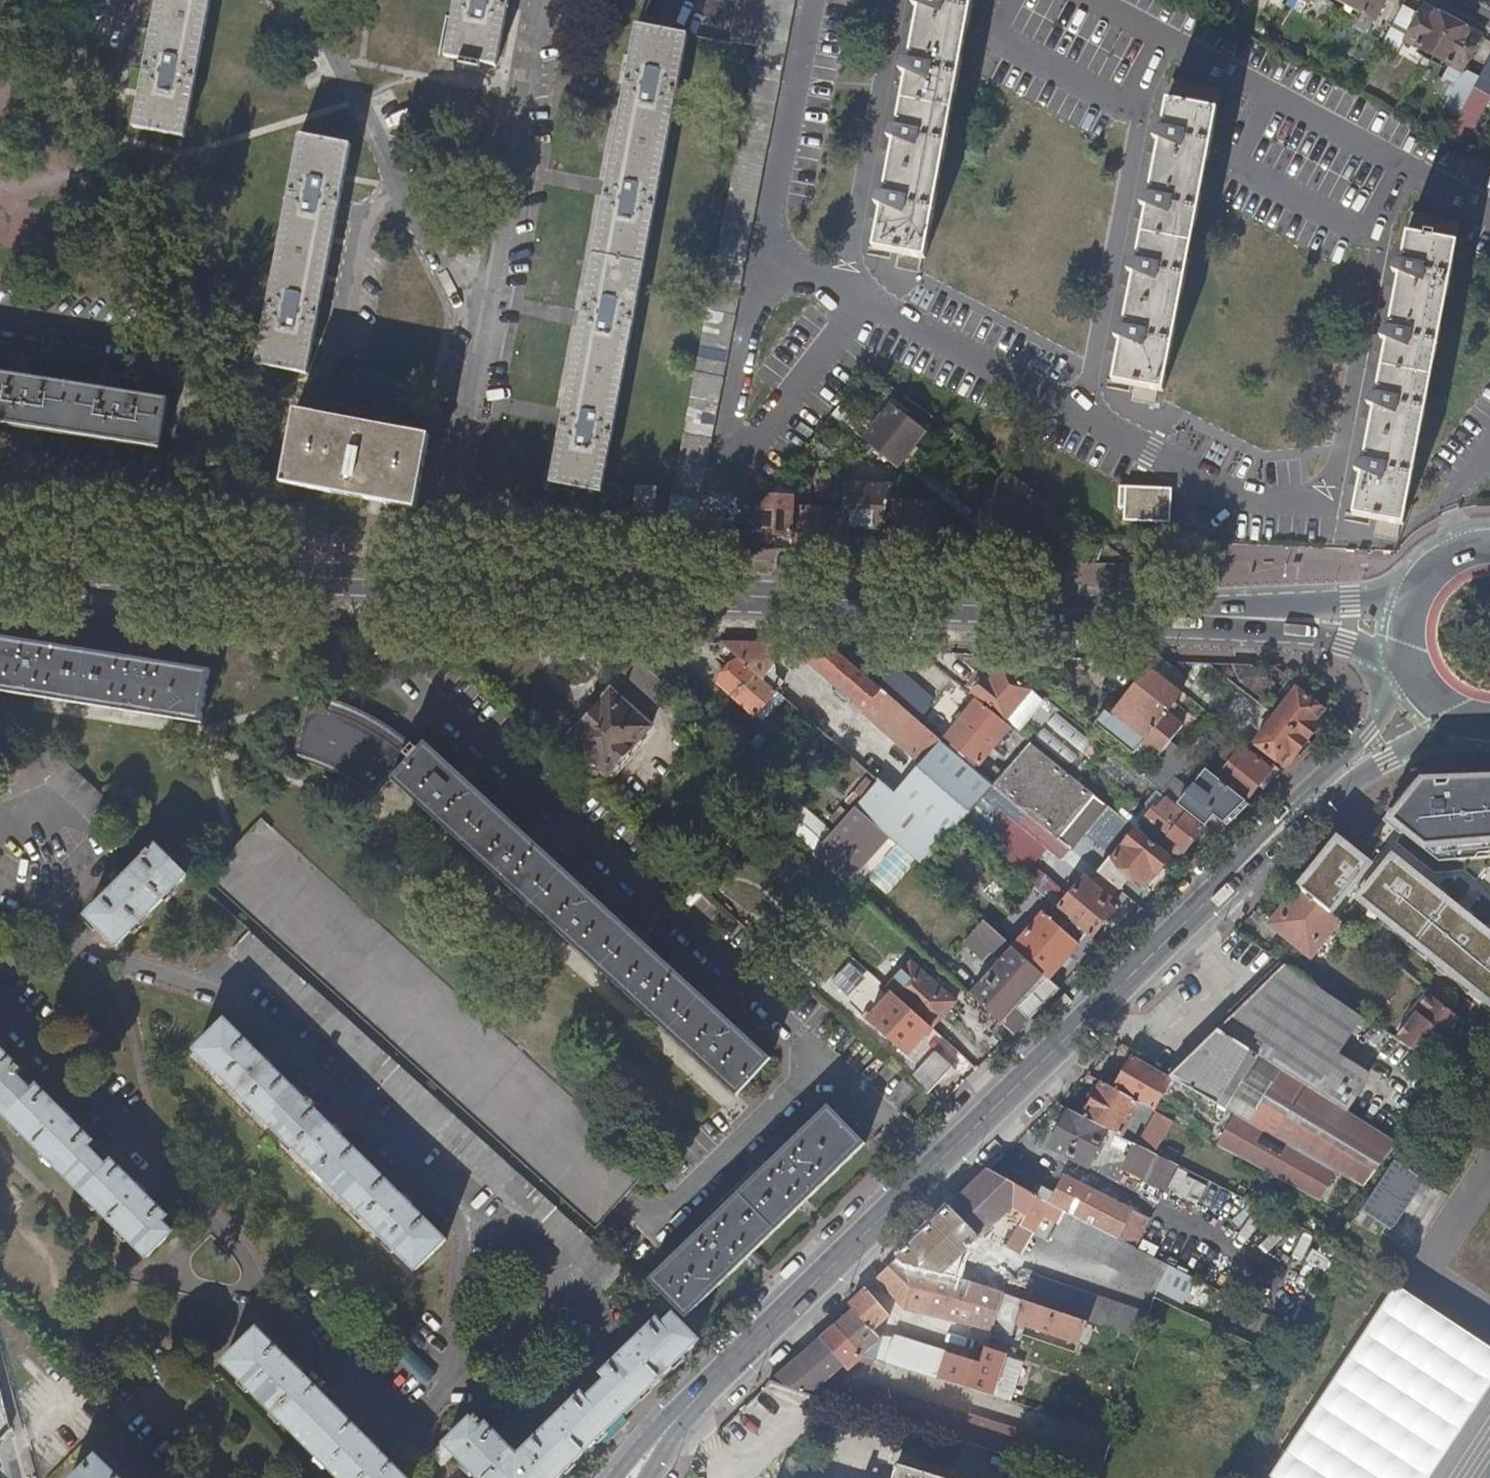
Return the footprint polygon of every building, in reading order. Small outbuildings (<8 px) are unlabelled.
[(135,128),(186,137),(212,0),(159,0),(148,61),(135,128)] [(449,55),(500,65),(512,2),(512,0),(459,0),(449,55)] [(648,9),(653,0),(631,0),(648,9)] [(672,497),(697,501),(793,0),(766,0),(672,497)] [(754,47),(763,0),(738,0),(730,42),(754,47)] [(866,216),(878,222),(873,248),(896,252),(893,268),(915,272),(918,256),(923,256),(970,0),(914,0),(905,18),(915,22),(908,63),(902,63),(892,84),(903,90),(895,128),(889,130),(880,151),(890,157),(883,196),(876,195),(866,216)] [(1374,21),(1386,0),(1338,0),(1374,21)] [(1480,36),(1423,5),(1417,17),(1408,32),(1404,40),(1448,64),(1441,77),(1453,83),(1438,109),(1453,117),(1475,76),(1462,69),(1480,36)] [(1408,32),(1417,17),(1401,8),(1381,45),(1390,51),(1402,29),(1408,32)] [(563,417),(550,484),(601,493),(687,35),(636,26),(624,91),(606,189),(581,320),(563,417)] [(1481,78),(1489,83),(1489,61),(1481,78)] [(1119,328),(1109,351),(1118,357),(1114,381),(1134,384),(1131,401),(1152,404),(1155,389),(1163,390),(1219,89),(1170,81),(1161,131),(1156,130),(1148,152),(1156,157),(1148,196),(1143,195),(1135,217),(1144,223),(1136,263),(1130,262),(1122,283),(1131,289),(1123,329),(1119,328)] [(301,134),(257,362),(308,372),(321,307),(343,191),(352,144),(301,134)] [(1355,464),(1348,485),(1358,490),(1353,514),(1378,519),(1374,535),(1395,539),(1399,523),(1403,523),(1460,222),(1410,214),(1400,265),(1395,263),(1387,286),(1396,291),(1387,334),(1381,332),(1374,353),(1383,359),(1375,398),(1369,397),(1361,420),(1370,425),(1362,466),(1355,464)] [(13,424),(107,439),(161,447),(170,397),(127,391),(32,376),(0,371),(0,422),(13,424)] [(898,466),(899,467),(901,469),(929,434),(892,405),(864,440),(873,446),(898,466)] [(297,409),(283,483),(379,502),(416,509),(430,435),(297,409)] [(885,484),(898,466),(873,446),(860,464),(885,484)] [(1010,473),(981,509),(1016,536),(1045,499),(1010,473)] [(846,484),(844,510),(843,527),(880,531),(893,487),(846,484)] [(1160,523),(1162,489),(1129,488),(1127,521),(1160,523)] [(635,489),(634,512),(652,512),(654,489),(635,489)] [(772,489),(756,510),(754,532),(793,533),(795,490),(772,489)] [(1172,489),(1162,489),(1160,523),(1170,523),(1172,489)] [(891,503),(889,544),(932,546),(933,505),(891,503)] [(799,509),(797,551),(842,553),(843,527),(844,510),(799,509)] [(203,723),(211,671),(122,658),(46,646),(0,639),(0,693),(203,723)] [(776,646),(721,644),(740,661),(765,682),(776,670),(776,646)] [(829,648),(819,648),(806,662),(864,711),(880,691),(878,689),(829,648)] [(765,682),(740,661),(718,687),(755,720),(777,693),(765,682)] [(1144,662),(1152,669),(1179,690),(1188,678),(1170,663),(1144,662)] [(1276,685),(1255,667),(1235,666),(1243,682),(1264,699),(1276,685)] [(878,689),(880,691),(897,705),(921,725),(931,701),(889,667),(878,689)] [(1007,722),(1033,690),(1004,667),(992,682),(987,679),(974,695),(1007,722)] [(1145,743),(1162,757),(1174,743),(1185,729),(1167,715),(1184,694),(1179,690),(1152,669),(1113,717),(1107,713),(1097,725),(1135,755),(1145,743)] [(584,718),(625,755),(635,744),(633,742),(648,726),(609,691),(584,718)] [(880,691),(864,711),(861,713),(878,728),(897,705),(880,691)] [(1277,717),(1307,741),(1328,715),(1297,691),(1277,717)] [(373,802),(390,783),(417,753),(411,747),(401,739),(395,735),(387,729),(378,725),(366,718),(346,708),(333,703),(326,699),(311,694),(306,706),(294,761),(311,766),(328,774),(339,779),(351,786),(363,794),(373,802)] [(1009,727),(976,701),(945,739),(977,765),(1009,727)] [(877,728),(922,767),(942,743),(921,725),(897,705),(878,728),(877,728)] [(1285,769),(1307,741),(1277,717),(1254,745),(1285,769)] [(605,778),(625,755),(584,718),(564,740),(583,758),(581,762),(581,766),(583,769),(586,772),(589,774),(593,773),(598,771),(605,778)] [(878,782),(855,808),(870,821),(923,867),(928,861),(959,825),(994,785),(942,743),(922,767),(896,796),(878,782)] [(1144,777),(1165,794),(1193,759),(1174,743),(1162,757),(1144,777)] [(994,785),(1023,810),(1058,839),(1071,850),(1082,836),(1080,834),(1106,804),(1030,744),(994,785)] [(417,753),(390,783),(736,1099),(754,1078),(770,1061),(737,1030),(667,966),(600,905),(528,839),(459,776),(425,745),(417,753)] [(1217,778),(1244,801),(1270,770),(1242,748),(1236,755),(1227,748),(1218,760),(1226,767),(1217,778)] [(41,783),(45,783),(92,825),(109,805),(54,751),(37,758),(27,763),(0,774),(0,800),(41,783)] [(1181,806),(1209,828),(1218,817),(1226,823),(1244,801),(1217,778),(1209,772),(1181,806)] [(1424,783),(1391,829),(1431,858),(1489,853),(1489,782),(1424,783)] [(959,825),(971,836),(983,823),(1001,839),(1017,820),(1015,819),(1023,810),(994,785),(959,825)] [(1158,792),(1135,820),(1176,853),(1179,848),(1185,853),(1204,829),(1158,792)] [(782,818),(811,841),(825,824),(796,800),(782,818)] [(813,855),(857,894),(866,885),(870,887),(880,876),(875,872),(898,846),(870,821),(855,808),(813,855)] [(265,817),(262,820),(270,827),(446,1006),(488,1049),(498,1058),(530,1086),(646,1181),(653,1172),(265,817)] [(270,827),(262,820),(209,877),(599,1233),(646,1181),(530,1086),(498,1058),(488,1049),(446,1006),(270,827)] [(1098,873),(1119,890),(1132,876),(1144,886),(1155,873),(1157,875),(1172,857),(1138,830),(1113,859),(1111,857),(1098,873)] [(1340,839),(1301,888),(1339,918),(1378,869),(1340,839)] [(145,854),(87,916),(117,946),(187,872),(157,843),(150,850),(147,848),(143,853),(145,854)] [(1357,905),(1489,1009),(1489,932),(1394,858),(1357,905)] [(923,867),(933,876),(938,869),(928,861),(923,867)] [(1059,909),(1092,938),(1114,911),(1106,905),(1110,900),(1085,879),(1059,909)] [(1301,888),(1272,925),(1290,939),(1312,956),(1339,918),(1301,888)] [(1014,947),(1061,988),(1103,947),(1092,938),(1059,909),(1049,920),(1043,915),(1014,947)] [(246,930),(228,949),(286,1004),(305,984),(246,930)] [(972,996),(1014,1033),(1061,988),(1014,947),(998,933),(979,954),(996,968),(972,996)] [(831,983),(854,999),(869,977),(847,962),(831,983)] [(892,993),(931,1028),(955,1002),(911,963),(887,988),(892,993)] [(1218,1030),(1347,1110),(1367,1080),(1367,1073),(1339,1054),(1363,1017),(1286,965),(1218,1030)] [(307,983),(289,1003),(379,1085),(378,1087),(534,1228),(535,1227),(605,1289),(622,1270),(553,1208),(554,1206),(307,983)] [(1457,1015),(1424,988),(1414,1001),(1415,1009),(1394,1038),(1427,1060),(1457,1015)] [(905,1057),(931,1028),(892,993),(867,1021),(905,1057)] [(225,1021),(195,1050),(414,1271),(445,1240),(312,1107),(314,1105),(308,1100),(306,1101),(225,1021)] [(1193,1054),(1381,1166),(1399,1143),(1347,1110),(1218,1030),(1193,1054)] [(145,1255),(172,1230),(161,1220),(166,1213),(113,1159),(108,1165),(87,1145),(93,1139),(38,1085),(33,1090),(16,1074),(22,1067),(0,1045),(0,1110),(145,1255)] [(910,1079),(927,1094),(950,1068),(934,1053),(910,1079)] [(1332,1170),(1363,1188),(1381,1166),(1193,1054),(1169,1077),(1172,1079),(1237,1116),(1262,1130),(1287,1144),(1332,1170)] [(1154,1112),(1172,1079),(1169,1077),(1133,1057),(1115,1090),(1140,1104),(1154,1112)] [(1109,1130),(1122,1137),(1140,1104),(1115,1090),(1104,1084),(1085,1118),(1109,1130)] [(828,1107),(647,1280),(685,1319),(749,1258),(804,1205),(865,1146),(828,1107)] [(1089,1167),(1109,1130),(1085,1118),(1071,1111),(1052,1148),(1089,1167)] [(1156,1154),(1174,1123),(1159,1115),(1141,1147),(1156,1154)] [(1314,1200),(1332,1170),(1287,1144),(1279,1157),(1255,1143),(1262,1130),(1237,1116),(1219,1147),(1314,1200)] [(1165,1191),(1179,1166),(1156,1154),(1141,1147),(1137,1145),(1124,1168),(1165,1191)] [(1365,1214),(1397,1231),(1425,1177),(1393,1161),(1365,1214)] [(1157,1288),(1170,1264),(1136,1247),(1031,1194),(988,1171),(950,1207),(980,1236),(989,1225),(985,1221),(1004,1196),(1009,1199),(1028,1211),(1008,1248),(1022,1256),(1044,1214),(1076,1231),(1070,1244),(1157,1288)] [(1031,1194),(1136,1247),(1150,1219),(1065,1175),(1055,1194),(1042,1187),(1040,1189),(1036,1186),(1031,1194)] [(989,1225),(1009,1199),(1004,1196),(985,1221),(989,1225)] [(1302,1265),(1316,1282),(1338,1264),(1325,1247),(1302,1265)] [(1005,1295),(1023,1301),(1028,1283),(946,1256),(940,1275),(954,1279),(1005,1295)] [(958,1384),(993,1395),(1006,1353),(988,1347),(1005,1295),(954,1279),(940,1275),(904,1267),(896,1260),(878,1277),(904,1306),(922,1312),(921,1316),(927,1317),(928,1314),(960,1323),(958,1332),(976,1338),(967,1364),(964,1363),(958,1384)] [(1142,1340),(1150,1314),(1038,1277),(1029,1303),(1086,1321),(1142,1340)] [(1400,1287),(1277,1477),(1434,1477),(1489,1391),(1489,1345),(1400,1287)] [(837,1326),(863,1355),(917,1372),(923,1351),(882,1338),(874,1331),(890,1317),(867,1289),(850,1305),(854,1310),(841,1323),(837,1318),(833,1322),(837,1326)] [(1086,1321),(1029,1303),(1023,1301),(1016,1322),(1079,1343),(1086,1321)] [(622,1413),(696,1339),(671,1313),(662,1323),(658,1318),(601,1371),(606,1378),(588,1396),(583,1392),(519,1453),(486,1422),(482,1427),(477,1423),(480,1419),(476,1415),(473,1418),(470,1416),(430,1453),(442,1465),(453,1453),(478,1477),(555,1477),(622,1413)] [(771,1383),(802,1393),(838,1360),(847,1369),(863,1355),(837,1326),(771,1383)] [(222,1360),(340,1477),(407,1477),(256,1327),(222,1360)] [(958,1384),(964,1363),(923,1351),(917,1372),(958,1384)] [(98,1456),(76,1477),(120,1477),(98,1456)] [(898,1465),(894,1477),(941,1477),(898,1465)]
